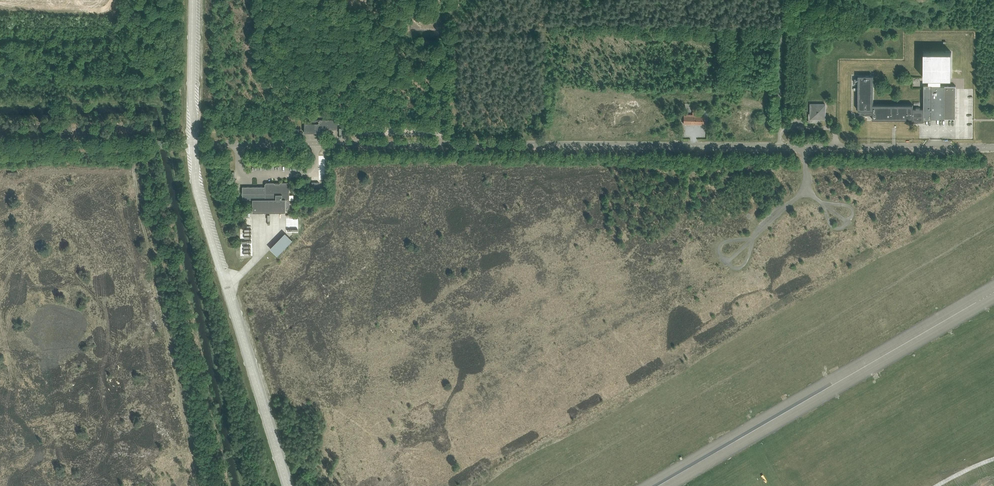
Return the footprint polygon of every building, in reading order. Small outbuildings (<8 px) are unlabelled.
[(873,75),(871,75),(858,75),(858,78),(855,78),(854,82),(858,82),(858,110),(860,110),(860,114),(873,114),(873,119),(912,120),(912,121),(917,121),(917,120),(920,120),(920,121),(924,121),(924,119),(932,119),(932,118),(944,118),(952,118),(952,102),(945,102),(945,85),(940,85),(940,78),(951,78),(952,52),(924,52),(924,78),(929,78),(929,85),(924,84),(924,108),(920,108),(920,107),(916,107),(916,108),(913,108),(913,104),(873,104),(873,75)] [(810,104),(810,113),(808,113),(808,120),(811,123),(820,123),(820,119),(825,119),(825,104),(810,104)] [(684,114),(684,123),(704,124),(704,116),(696,116),(696,113),(693,113),(693,114),(684,114)] [(337,129),(337,127),(337,120),(312,120),(312,123),(305,123),(304,132),(318,132),(318,129),(337,129)] [(242,187),(243,195),(243,200),(253,199),(253,212),(286,212),(286,210),(290,210),(289,184),(288,182),(281,182),(279,184),(275,184),(274,182),(266,182),(265,184),(265,186),(242,187)]
